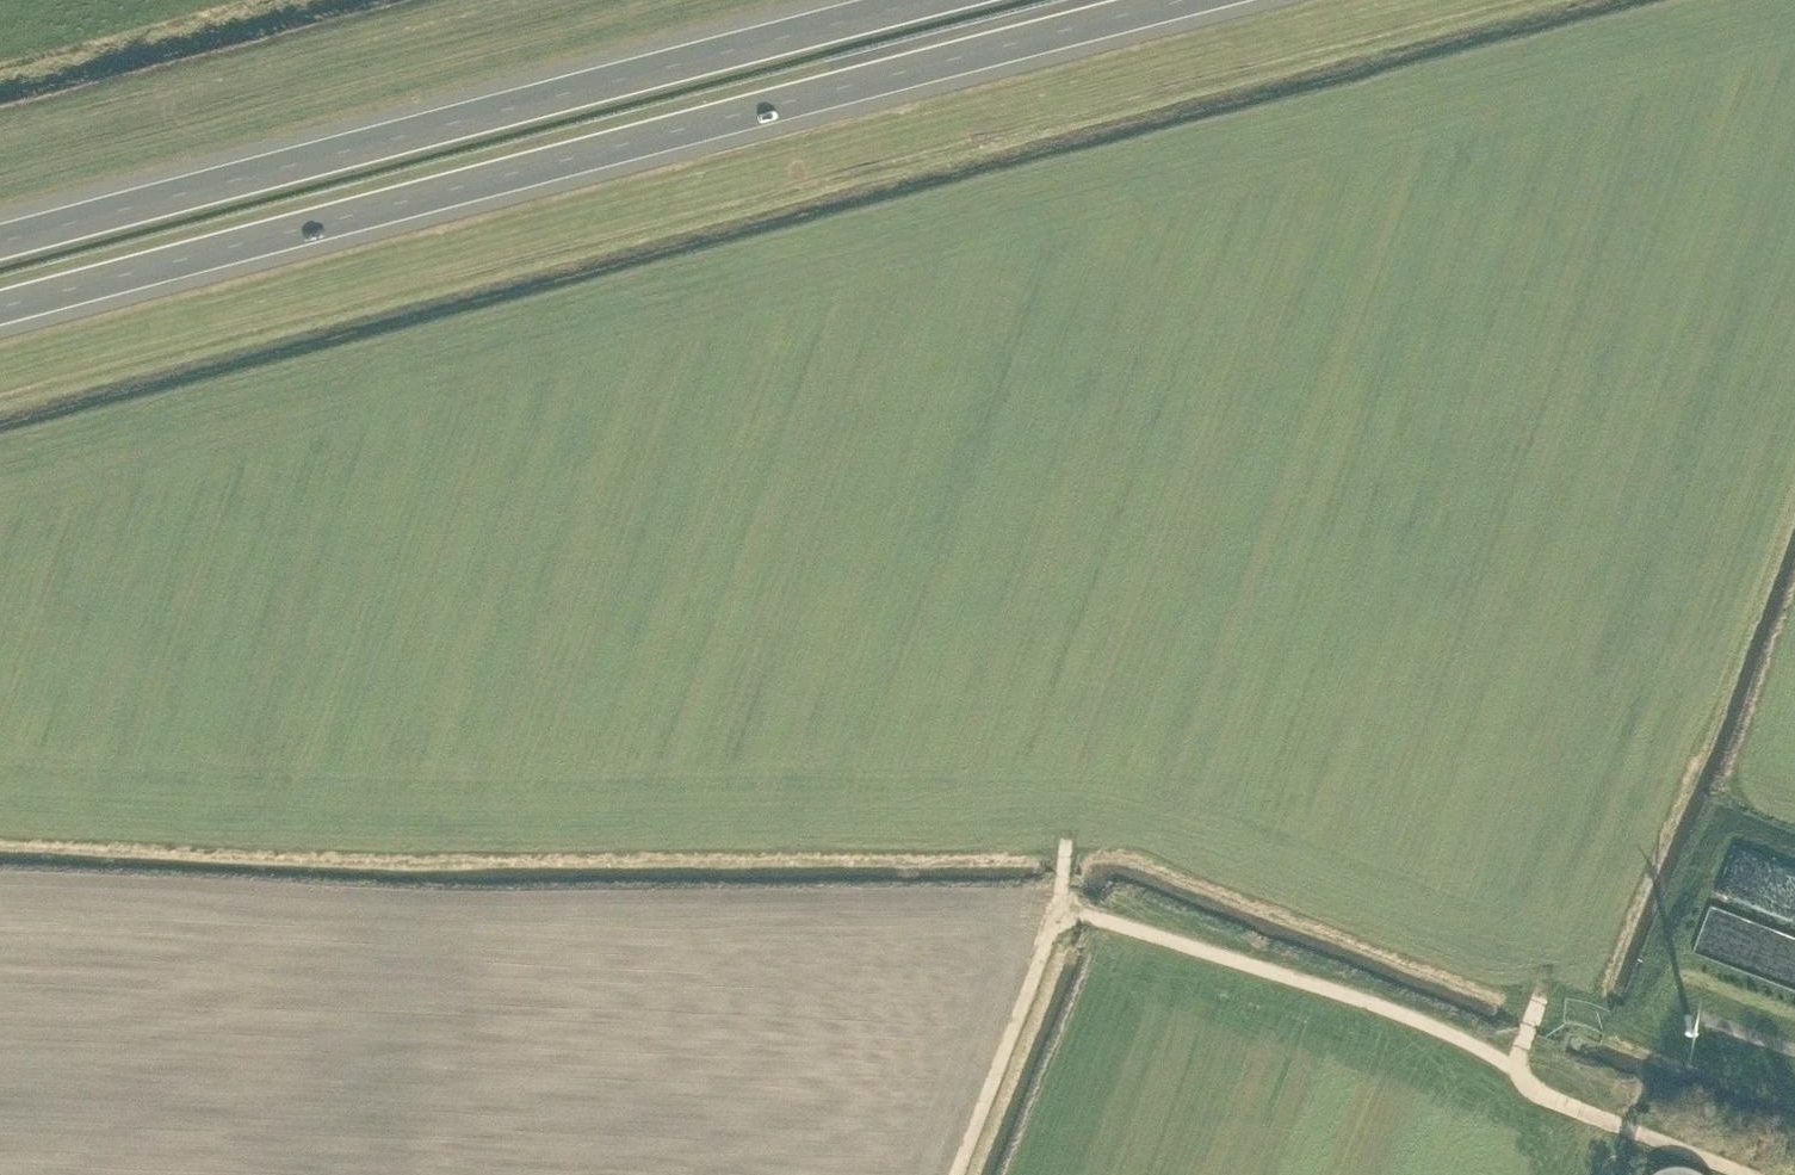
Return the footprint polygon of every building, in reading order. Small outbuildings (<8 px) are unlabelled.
[(1695,946),(1794,981),(1794,927),(1712,898),(1695,946)] [(1724,1170),(1665,1159),(1662,1174),(1723,1174),(1724,1170)]
